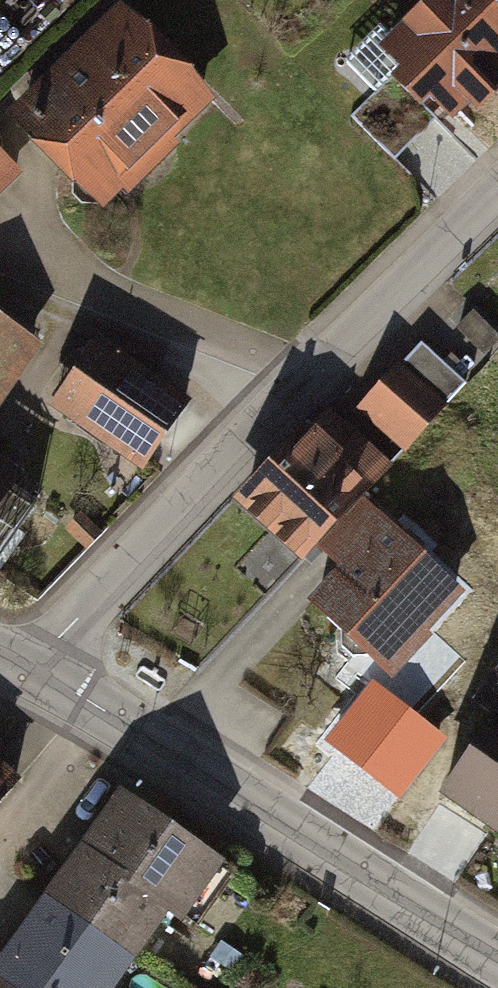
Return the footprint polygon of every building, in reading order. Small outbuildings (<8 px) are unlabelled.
[(395,46),(470,125),(497,98),(497,0),(444,0),(395,46)] [(138,3),(26,117),(123,212),(235,98),(138,3)] [(346,54),(369,94),(400,76),(377,36),(346,54)] [(31,175),(0,144),(0,205),(31,175)] [(0,310),(0,422),(52,344),(0,310)] [(212,407),(118,337),(67,405),(161,474),(212,407)] [(457,415),(407,367),(370,405),(420,454),(457,415)] [(409,476),(331,409),(249,503),(321,566),(330,555),(348,571),(323,600),(412,678),(485,596),(382,506),(409,476)] [(55,475),(0,439),(0,557),(55,475)] [(484,699),(497,709),(497,679),(484,699)] [(469,793),(497,814),(497,753),(469,793)] [(126,791),(10,972),(0,966),(0,987),(127,987),(177,910),(207,929),(246,868),(126,791)]
